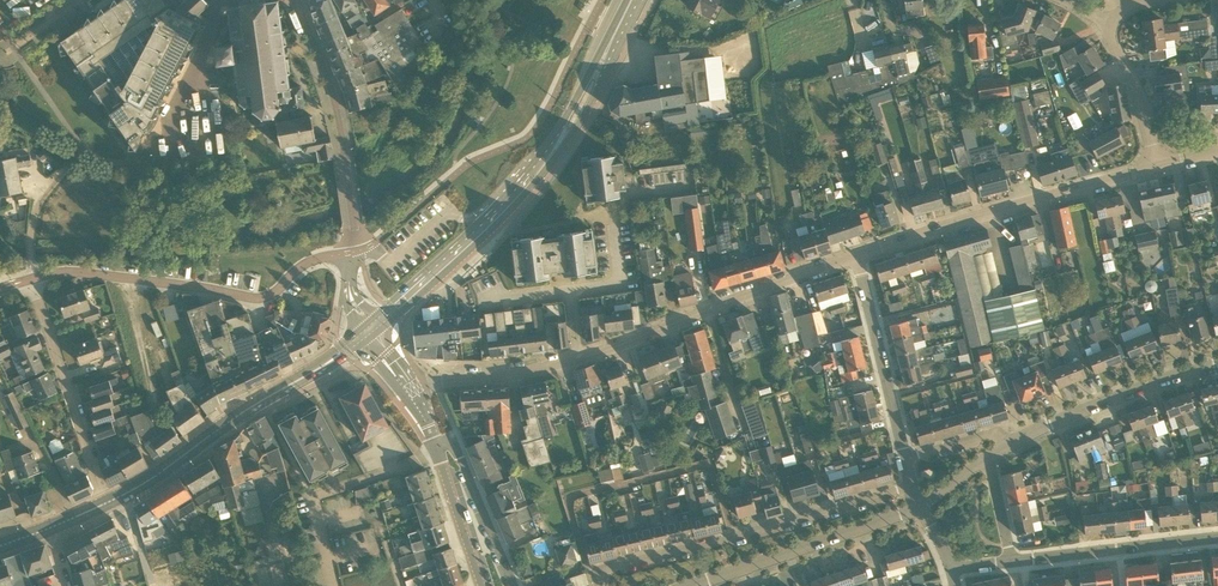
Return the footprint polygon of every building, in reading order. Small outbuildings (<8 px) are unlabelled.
[(171,83),(205,18),(200,12),(209,4),(206,0),(102,0),(92,7),(98,16),(62,41),(58,43),(62,55),(70,53),(79,66),(74,69),(82,80),(87,77),(95,89),(90,97),(100,104),(103,101),(112,114),(109,124),(118,126),(119,125),(130,140),(129,149),(136,149),(144,135),(147,134),(149,132),(152,129),(154,127),(156,123),(157,120),(153,118),(171,83)] [(240,6),(229,7),(228,7),(227,6),(226,5),(225,5),(224,6),(222,7),(222,9),(222,11),(223,12),(224,13),(226,13),(228,13),(229,22),(227,22),(227,24),(230,23),(230,25),(224,26),(222,30),(222,34),(226,37),(231,36),(232,37),(230,37),(230,39),(232,39),(232,42),(231,43),(223,44),(223,42),(221,40),(218,40),(216,43),(217,45),(215,43),(213,45),(215,47),(216,50),(217,51),(218,57),(217,58),(217,62),(216,64),(218,65),(219,63),(234,61),(235,62),(235,65),(233,66),(233,67),(234,67),(235,80),(235,81),(237,81),(239,94),(237,95),(237,96),(239,96),(240,103),(239,103),(240,105),(241,104),(244,107),(244,108),(245,109),(246,107),(250,106),(251,108),(252,107),(252,106),(253,104),(254,110),(252,111),(253,113),(255,112),(262,117),(261,119),(263,120),(264,118),(272,116),(274,118),(276,121),(280,145),(279,145),(280,146),(281,146),(281,147),(282,147),(282,146),(302,142),(303,152),(317,150),(319,161),(334,158),(330,136),(317,139),(317,138),(315,138),(314,130),(313,125),(311,117),(313,117),(313,115),(311,116),(311,115),(310,115),(310,116),(289,120),(288,111),(296,110),(296,108),(304,107),(302,86),(292,87),(290,87),(288,74),(290,74),(290,72),(288,60),(289,60),(288,58),(286,58),(286,57),(289,56),(289,54),(288,54),(288,49),(288,47),(285,48),(284,46),(286,46),(285,31),(285,30),(282,30),(281,17),(283,16),(283,15),(281,15),(278,2),(280,0),(278,0),(277,1),(266,2),(266,0),(239,0),(240,6)] [(341,10),(335,0),(309,0),(308,3),(312,12),(313,15),(314,18),(316,22),(336,14),(336,13),(341,10)] [(357,28),(365,23),(368,21),(355,0),(335,0),(341,10),(342,10),(354,30),(357,28)] [(375,14),(394,1),(396,4),(402,0),(366,0),(375,14)] [(709,17),(719,0),(691,0),(688,5),(709,17)] [(905,4),(906,10),(908,18),(924,15),(922,5),(923,5),(923,1),(922,0),(904,0),(905,4)] [(1027,30),(1031,22),(1035,11),(1019,4),(1014,16),(1027,30)] [(377,59),(387,73),(388,72),(400,91),(408,80),(401,69),(427,49),(402,8),(375,25),(378,30),(372,34),(365,23),(357,28),(359,32),(356,34),(346,38),(344,33),(324,41),(325,43),(323,44),(326,52),(328,52),(334,65),(332,66),(335,73),(337,73),(338,75),(358,66),(377,59)] [(765,9),(755,13),(759,22),(769,18),(765,9)] [(324,41),(344,33),(336,14),(316,22),(324,41)] [(1044,15),(1037,30),(1052,38),(1060,24),(1044,15)] [(1003,22),(997,23),(1002,45),(1004,54),(1011,52),(1010,50),(1019,47),(1015,33),(1027,30),(1014,16),(1002,19),(1003,22)] [(1179,31),(1178,23),(1162,26),(1161,18),(1142,21),(1144,36),(1179,31)] [(983,23),(969,25),(968,25),(969,42),(970,42),(971,58),(993,56),(992,46),(985,47),(984,40),(985,40),(983,24),(983,23)] [(1208,35),(1207,27),(1179,31),(1144,36),(1147,51),(1157,49),(1158,60),(1167,59),(1164,41),(1208,35)] [(1030,45),(1037,44),(1034,33),(1027,34),(1030,45)] [(907,59),(906,53),(914,51),(911,40),(903,42),(888,45),(897,84),(915,75),(914,72),(910,73),(906,59),(907,59)] [(1041,45),(1044,54),(1060,50),(1057,40),(1041,45)] [(1079,60),(1087,74),(1103,64),(1092,46),(1088,49),(1083,41),(1060,55),(1059,55),(1064,69),(1079,60)] [(935,44),(925,47),(931,65),(941,62),(935,44)] [(840,105),(897,84),(888,45),(873,49),(878,66),(879,66),(882,80),(870,83),(867,70),(844,76),(841,62),(827,65),(830,75),(840,105)] [(1201,58),(1210,57),(1209,46),(1200,47),(1201,58)] [(611,110),(612,111),(620,115),(636,113),(637,121),(650,119),(649,116),(646,117),(645,111),(651,110),(652,113),(662,112),(665,131),(688,127),(688,124),(698,122),(695,101),(709,100),(704,58),(684,60),(684,55),(680,55),(679,52),(655,55),(658,84),(657,84),(657,83),(655,82),(650,83),(649,85),(649,86),(631,89),(624,85),(617,87),(609,103),(611,110)] [(338,75),(344,90),(366,81),(366,82),(387,73),(377,59),(358,66),(338,75)] [(1217,69),(1217,65),(1217,59),(1212,60),(1204,61),(1206,71),(1217,69)] [(1156,93),(1165,92),(1166,95),(1182,92),(1180,80),(1188,78),(1186,64),(1170,66),(1172,74),(1154,77),(1156,93)] [(1097,89),(1101,86),(1105,84),(1098,73),(1081,83),(1092,101),(1099,97),(1097,89)] [(980,99),(1009,95),(1007,77),(994,79),(994,78),(976,80),(980,99)] [(350,111),(381,103),(393,100),(391,92),(389,92),(386,80),(367,85),(366,82),(366,81),(344,90),(344,91),(350,111)] [(1009,88),(1013,103),(1012,103),(1016,118),(1024,148),(1039,144),(1028,99),(1027,99),(1023,84),(1009,88)] [(1114,123),(1130,120),(1124,84),(1108,87),(1114,123)] [(1201,113),(1217,112),(1217,95),(1212,95),(1211,85),(1199,86),(1201,113)] [(889,89),(868,96),(876,119),(882,118),(878,106),(878,105),(879,102),(892,98),(889,90),(889,89)] [(1048,90),(1033,94),(1036,106),(1051,102),(1048,90)] [(937,93),(922,97),(924,108),(932,106),(931,98),(938,96),(937,93)] [(1124,125),(1117,128),(1116,127),(1114,128),(1111,123),(1103,127),(1103,128),(1086,137),(1097,158),(1110,151),(1125,143),(1122,138),(1129,134),(1124,125)] [(887,162),(882,145),(881,142),(871,145),(877,165),(887,162)] [(966,152),(965,151),(963,145),(954,148),(959,166),(969,163),(966,152)] [(1029,165),(1026,154),(1025,151),(1009,155),(1008,152),(999,154),(1000,156),(999,156),(996,145),(966,152),(969,163),(972,175),(975,174),(981,195),(1008,188),(1004,171),(1012,169),(1013,170),(1029,165)] [(42,148),(37,153),(43,160),(48,155),(42,148)] [(0,160),(0,196),(22,192),(18,167),(32,165),(30,154),(0,160)] [(623,162),(615,163),(614,155),(588,159),(589,166),(582,167),(586,194),(592,193),(593,200),(620,197),(619,190),(626,189),(623,162)] [(1071,156),(1037,167),(1043,185),(1077,174),(1071,156)] [(933,180),(941,178),(936,157),(928,159),(933,180)] [(944,207),(940,195),(938,188),(929,191),(920,159),(914,161),(929,211),(944,207)] [(908,162),(911,173),(917,194),(908,197),(914,216),(929,211),(914,161),(914,160),(908,162)] [(970,198),(967,187),(965,179),(964,179),(961,169),(945,174),(954,203),(970,198)] [(902,175),(895,177),(899,192),(907,190),(902,175)] [(1209,200),(1210,200),(1205,181),(1189,185),(1193,203),(1188,205),(1191,215),(1212,210),(1209,200)] [(1164,203),(1165,210),(1178,208),(1173,184),(1160,186),(1164,203)] [(1138,191),(1145,221),(1158,218),(1157,214),(1165,213),(1165,210),(1164,203),(1160,186),(1138,191)] [(830,187),(825,188),(827,193),(825,193),(828,204),(835,202),(832,192),(831,192),(830,187)] [(769,188),(762,190),(763,198),(771,197),(769,188)] [(802,205),(798,189),(791,190),(795,206),(802,205)] [(898,221),(894,209),(892,203),(887,190),(880,193),(880,192),(871,195),(876,208),(882,226),(898,221)] [(697,194),(696,194),(696,197),(684,198),(691,251),(704,249),(697,194)] [(700,205),(710,204),(709,195),(699,196),(700,205)] [(1119,213),(1125,212),(1121,195),(1108,198),(1115,229),(1122,227),(1119,213)] [(1108,231),(1115,229),(1108,198),(1095,201),(1099,218),(1105,217),(1108,231)] [(1059,248),(1076,245),(1068,207),(1051,210),(1059,248)] [(832,251),(830,244),(824,226),(823,226),(824,228),(818,230),(812,212),(806,214),(819,255),(832,251)] [(865,231),(872,228),(867,213),(859,215),(859,214),(824,226),(830,244),(865,232),(865,231)] [(803,251),(805,260),(814,257),(814,256),(818,254),(818,256),(819,255),(806,214),(799,216),(804,230),(807,230),(808,233),(798,236),(798,237),(790,240),(794,253),(803,251)] [(1020,239),(1023,249),(1030,247),(1027,237),(1044,233),(1042,226),(1038,214),(1031,216),(1020,219),(1020,220),(1021,220),(1016,221),(1016,220),(1015,221),(1020,239)] [(725,234),(716,235),(718,246),(719,252),(720,255),(734,251),(732,242),(729,220),(723,220),(725,234)] [(24,237),(22,232),(26,222),(12,225),(14,231),(16,231),(19,239),(24,237)] [(785,268),(784,266),(779,251),(774,252),(765,224),(760,225),(761,235),(762,243),(770,273),(785,268)] [(971,251),(980,249),(992,245),(987,229),(944,242),(970,347),(1045,329),(1035,289),(1021,292),(1003,297),(983,302),(974,266),(971,251)] [(1182,231),(1184,243),(1194,241),(1192,229),(1182,231)] [(523,281),(549,278),(550,278),(549,271),(552,271),(553,273),(560,272),(560,270),(564,269),(565,276),(597,272),(592,230),(559,234),(560,237),(545,239),(544,236),(518,239),(519,247),(512,248),(516,274),(522,273),(523,281)] [(670,251),(667,232),(666,232),(666,230),(657,231),(658,239),(657,239),(657,241),(656,241),(657,254),(661,253),(661,254),(669,253),(668,252),(670,251)] [(1169,232),(1172,246),(1183,244),(1180,230),(1169,232)] [(1139,251),(1158,246),(1155,231),(1135,235),(1139,251)] [(760,256),(751,259),(756,277),(770,273),(762,243),(761,235),(755,236),(760,256)] [(1106,272),(1115,269),(1109,247),(1119,245),(1117,235),(1098,240),(1106,272)] [(659,282),(654,255),(653,247),(651,248),(650,241),(639,242),(640,250),(638,250),(644,282),(649,307),(666,304),(664,290),(665,289),(664,281),(659,282)] [(742,280),(756,277),(751,259),(743,261),(737,241),(732,242),(734,251),(742,280)] [(939,263),(937,257),(934,245),(919,250),(924,267),(927,275),(929,283),(936,281),(933,273),(942,270),(940,262),(939,263)] [(1026,262),(1036,259),(1033,249),(1023,252),(1024,253),(1026,262)] [(909,272),(918,269),(924,267),(919,250),(904,255),(909,272)] [(734,251),(720,255),(729,285),(742,280),(734,251)] [(714,289),(729,285),(720,255),(719,252),(709,255),(712,267),(709,268),(709,271),(714,289)] [(1024,253),(1012,255),(1021,292),(1035,289),(1031,272),(1029,273),(1026,262),(1024,253)] [(889,259),(895,277),(909,272),(904,255),(889,259)] [(875,264),(880,281),(895,277),(889,259),(875,264)] [(995,261),(974,266),(983,302),(1003,297),(995,261)] [(697,303),(694,286),(691,273),(674,277),(681,306),(697,303)] [(828,279),(833,296),(848,292),(843,274),(828,279)] [(924,285),(929,283),(927,275),(921,277),(924,285)] [(833,296),(828,279),(813,284),(818,301),(833,296)] [(897,284),(900,293),(907,291),(904,282),(897,284)] [(900,293),(897,284),(891,286),(893,295),(900,293)] [(1182,315),(1177,287),(1170,288),(1165,289),(1170,317),(1182,315)] [(90,308),(83,290),(76,292),(74,288),(67,290),(69,295),(59,298),(62,309),(61,309),(63,314),(64,314),(65,316),(90,308)] [(768,296),(769,298),(779,335),(796,330),(786,291),(768,296)] [(209,372),(219,404),(221,403),(248,391),(219,299),(202,305),(199,297),(200,296),(199,295),(181,293),(182,293),(204,358),(206,362),(209,372)] [(220,299),(219,299),(248,391),(249,390),(268,380),(259,354),(260,353),(255,334),(248,312),(243,305),(220,299)] [(890,312),(903,309),(902,301),(889,304),(890,312)] [(836,305),(838,312),(845,310),(843,302),(836,305)] [(165,306),(168,320),(182,317),(180,303),(165,306)] [(632,311),(639,310),(639,305),(631,306),(632,309),(613,311),(614,315),(604,317),(604,318),(606,331),(634,328),(632,311)] [(832,314),(838,312),(836,305),(830,306),(832,314)] [(548,349),(546,336),(545,324),(542,306),(533,307),(536,335),(527,337),(529,351),(548,349)] [(1208,336),(1205,324),(1203,316),(1195,318),(1192,307),(1185,309),(1191,333),(1193,333),(1195,339),(1208,336)] [(87,321),(101,317),(98,308),(84,313),(87,321)] [(510,354),(529,351),(527,337),(523,308),(513,310),(517,338),(508,339),(510,354)] [(37,332),(31,318),(28,309),(10,316),(19,339),(37,332)] [(1129,329),(1134,327),(1131,319),(1127,310),(1122,312),(1129,329)] [(490,356),(510,354),(508,339),(504,311),(494,312),(498,340),(488,341),(490,356)] [(731,343),(733,351),(729,352),(732,362),(746,357),(743,348),(740,339),(748,337),(753,351),(765,347),(759,330),(752,311),(752,312),(751,312),(752,312),(741,316),(741,315),(732,319),(730,320),(730,321),(730,322),(727,322),(726,322),(726,321),(724,322),(723,322),(730,343),(731,343)] [(318,337),(318,344),(319,344),(323,341),(326,342),(332,319),(330,318),(331,316),(314,312),(312,317),(306,315),(301,333),(307,334),(318,337)] [(818,334),(815,324),(812,312),(797,316),(805,348),(819,345),(817,334),(818,334)] [(604,317),(604,313),(583,315),(586,340),(600,339),(597,319),(604,318),(604,317)] [(259,354),(268,380),(283,373),(281,367),(294,361),(286,343),(283,337),(275,321),(273,319),(273,314),(266,317),(269,327),(255,334),(260,353),(259,354)] [(464,341),(481,339),(482,339),(480,314),(458,317),(461,341),(461,344),(464,343),(464,341)] [(1137,316),(1131,319),(1134,327),(1140,325),(1137,316)] [(457,342),(461,341),(458,317),(446,318),(450,360),(458,360),(457,351),(458,351),(457,342)] [(444,359),(450,360),(446,318),(412,322),(416,357),(436,359),(437,344),(442,343),(444,359)] [(894,340),(927,331),(926,325),(918,327),(916,318),(908,321),(907,320),(890,325),(894,340)] [(553,335),(555,348),(568,346),(565,321),(545,324),(546,336),(553,335)] [(1180,340),(1178,329),(1177,322),(1158,325),(1162,344),(1180,340)] [(1093,332),(1097,341),(1100,350),(1107,368),(1122,362),(1109,326),(1093,332)] [(709,369),(709,370),(716,368),(704,329),(684,335),(690,354),(687,355),(689,361),(688,362),(689,367),(687,367),(689,375),(691,374),(709,369)] [(1051,345),(1048,330),(1039,332),(1043,347),(1051,345)] [(1159,348),(1152,330),(1138,336),(1145,354),(1159,348)] [(897,355),(915,350),(913,342),(929,338),(927,331),(894,340),(897,355)] [(296,332),(283,337),(286,343),(294,361),(317,350),(318,344),(318,337),(307,334),(301,333),(296,332)] [(1036,332),(1028,334),(1030,344),(1038,342),(1036,332)] [(1097,341),(1093,332),(1088,334),(1092,343),(1097,341)] [(828,360),(862,352),(859,336),(841,341),(843,350),(827,354),(828,360)] [(1131,359),(1145,354),(1138,336),(1124,341),(1131,359)] [(43,347),(42,347),(38,337),(16,347),(27,373),(10,380),(12,385),(30,378),(29,376),(44,370),(36,350),(43,347)] [(961,363),(970,361),(964,337),(955,339),(961,363)] [(102,352),(101,349),(97,338),(75,345),(82,364),(94,359),(95,361),(101,359),(103,366),(121,360),(117,347),(102,352)] [(11,353),(6,343),(0,346),(0,358),(11,353)] [(1058,346),(1062,356),(1068,353),(1064,344),(1058,346)] [(656,352),(663,371),(681,364),(674,345),(656,352)] [(901,369),(936,361),(932,346),(915,350),(897,355),(901,369)] [(1056,358),(1062,356),(1058,346),(1052,348),(1056,358)] [(989,347),(978,350),(981,361),(992,359),(989,347)] [(1087,355),(1090,362),(1094,373),(1107,368),(1100,350),(1087,355)] [(663,371),(656,352),(640,358),(646,376),(648,382),(641,384),(648,404),(657,401),(651,384),(666,378),(663,371)] [(843,364),(847,381),(859,378),(857,369),(866,367),(862,352),(828,360),(822,361),(824,369),(843,364)] [(1086,376),(1082,365),(1079,359),(1065,364),(1072,382),(1086,376)] [(1036,398),(1044,395),(1043,393),(1045,393),(1039,378),(1047,375),(1043,360),(1028,366),(1029,371),(1023,374),(1024,376),(1025,376),(1033,397),(1035,396),(1036,398)] [(922,380),(921,374),(929,372),(929,370),(937,368),(936,361),(901,369),(905,385),(922,380)] [(216,406),(219,404),(209,372),(206,362),(198,365),(202,377),(201,377),(205,383),(200,386),(203,390),(195,395),(208,414),(217,408),(216,406)] [(599,375),(596,364),(574,371),(579,388),(582,398),(603,391),(599,375)] [(954,368),(956,377),(973,373),(970,364),(954,368)] [(1058,387),(1072,382),(1065,364),(1051,369),(1058,387)] [(618,386),(627,383),(620,365),(605,371),(612,388),(610,389),(613,398),(608,399),(612,409),(614,415),(621,412),(621,411),(619,406),(627,403),(628,402),(624,393),(621,394),(618,386)] [(205,419),(203,417),(193,403),(184,383),(180,369),(171,373),(176,386),(167,390),(170,399),(161,403),(172,418),(183,435),(184,434),(204,419),(204,420),(205,419)] [(714,386),(709,370),(709,369),(691,374),(695,387),(689,389),(690,392),(693,400),(699,399),(698,398),(701,397),(699,390),(714,386)] [(1025,376),(1024,376),(1019,378),(1016,371),(1003,376),(1009,390),(1016,387),(1022,402),(1024,401),(1024,403),(1032,400),(1032,398),(1033,397),(1025,376)] [(57,392),(56,392),(47,372),(23,384),(27,391),(36,387),(42,399),(57,392)] [(691,374),(689,375),(690,378),(682,380),(684,386),(671,389),(674,396),(690,392),(689,389),(695,387),(691,374)] [(89,387),(94,399),(114,392),(111,386),(119,383),(117,377),(89,387)] [(540,402),(550,400),(546,381),(527,385),(544,440),(553,437),(544,407),(541,405),(540,402)] [(986,400),(1002,396),(998,382),(982,387),(986,400)] [(544,440),(527,385),(520,387),(522,395),(520,396),(523,408),(519,409),(522,419),(527,418),(529,424),(524,426),(527,439),(521,441),(530,468),(551,462),(544,440)] [(1217,416),(1217,407),(1213,385),(1200,389),(1204,405),(1210,404),(1214,417),(1217,416)] [(717,438),(725,436),(736,432),(725,401),(719,403),(714,386),(699,390),(701,397),(698,398),(699,399),(702,410),(706,408),(717,438)] [(389,426),(386,421),(368,387),(358,393),(355,389),(340,397),(364,440),(366,439),(369,445),(354,453),(353,453),(365,475),(398,463),(415,454),(392,422),(391,422),(392,424),(389,426)] [(480,435),(492,434),(511,433),(509,407),(510,407),(509,388),(485,389),(486,408),(487,408),(488,419),(485,419),(485,427),(479,427),(480,435)] [(480,409),(486,408),(485,389),(461,391),(462,410),(472,409),(473,420),(481,419),(480,409)] [(832,415),(876,405),(872,390),(839,398),(839,399),(829,402),(832,415)] [(29,426),(14,391),(4,396),(20,430),(29,426)] [(118,391),(114,392),(94,399),(90,400),(94,412),(94,413),(115,406),(114,405),(112,399),(120,396),(118,391)] [(969,393),(971,401),(977,400),(974,391),(969,393)] [(1194,408),(1193,403),(1189,392),(1176,397),(1186,426),(1190,439),(1197,436),(1193,424),(1189,410),(1194,408)] [(642,409),(638,393),(630,395),(634,411),(642,409)] [(964,403),(971,401),(969,393),(962,395),(964,403)] [(1179,429),(1186,426),(1176,397),(1163,401),(1169,417),(1175,415),(1179,429)] [(742,405),(746,416),(761,410),(758,399),(742,405)] [(939,402),(941,411),(948,409),(946,400),(939,402)] [(584,401),(573,405),(579,427),(591,424),(584,401)] [(1001,420),(1008,418),(1003,401),(988,405),(993,422),(995,422),(995,424),(1001,422),(1001,420)] [(935,413),(941,411),(939,402),(932,404),(935,413)] [(627,403),(619,406),(621,411),(629,408),(627,403)] [(91,413),(95,426),(115,419),(113,412),(120,410),(118,404),(114,405),(115,406),(94,413),(94,412),(91,413)] [(349,464),(319,409),(316,404),(307,410),(308,411),(301,414),(303,417),(299,420),(294,411),(284,416),(285,418),(279,421),(312,482),(318,479),(319,480),(328,475),(326,471),(331,468),(333,471),(339,468),(339,469),(349,464)] [(854,426),(868,423),(879,420),(876,405),(832,415),(834,423),(844,420),(850,419),(852,419),(854,426)] [(979,427),(993,422),(988,405),(973,409),(979,427)] [(1158,421),(1157,416),(1153,405),(1140,409),(1150,439),(1157,436),(1153,423),(1158,421)] [(919,417),(917,411),(917,409),(909,411),(911,419),(917,417),(919,417)] [(964,431),(979,427),(973,409),(959,414),(964,431)] [(1143,441),(1150,439),(1140,409),(1127,414),(1133,430),(1138,428),(1143,441)] [(137,431),(140,440),(153,435),(145,411),(130,416),(136,432),(137,431)] [(128,414),(115,419),(95,426),(92,427),(96,440),(116,433),(114,426),(118,424),(119,426),(131,422),(128,414)] [(949,436),(964,431),(959,414),(944,418),(949,436)] [(281,447),(265,417),(265,415),(247,425),(247,424),(246,425),(256,444),(265,439),(267,441),(263,443),(267,452),(278,446),(279,448),(281,447)] [(934,440),(949,436),(944,418),(929,423),(934,440)] [(934,440),(929,423),(919,425),(915,427),(920,444),(928,442),(928,443),(934,442),(934,440)] [(640,429),(644,439),(655,435),(651,425),(640,429)] [(158,437),(168,450),(181,441),(172,427),(158,437)] [(1107,451),(1101,438),(1097,427),(1083,433),(1090,450),(1097,447),(1100,454),(1107,451)] [(137,431),(136,432),(129,434),(133,445),(141,442),(137,431)] [(262,470),(259,462),(242,467),(239,456),(243,455),(240,442),(244,441),(241,432),(235,439),(221,446),(219,447),(215,449),(225,486),(231,509),(234,508),(237,511),(241,510),(246,526),(264,521),(260,505),(261,504),(254,478),(263,476),(262,470)] [(809,432),(800,434),(806,455),(815,452),(809,432)] [(1083,452),(1090,450),(1083,433),(1070,438),(1080,462),(1086,460),(1083,452)] [(468,446),(467,447),(471,456),(473,461),(497,451),(494,445),(487,448),(484,441),(494,437),(492,434),(480,435),(464,436),(464,437),(465,436),(467,439),(465,440),(468,446)] [(161,455),(168,450),(158,437),(145,446),(155,459),(161,455)] [(68,441),(63,444),(61,440),(56,438),(51,441),(49,446),(67,484),(65,486),(73,503),(92,494),(94,488),(87,475),(85,476),(68,441)] [(98,445),(101,453),(117,448),(114,440),(98,445)] [(1193,444),(1195,453),(1210,449),(1208,440),(1193,444)] [(771,445),(761,448),(765,463),(776,460),(771,445)] [(148,466),(148,464),(138,446),(131,451),(129,447),(118,452),(115,453),(128,478),(148,466)] [(286,470),(279,448),(278,446),(267,452),(267,453),(271,468),(277,467),(278,472),(286,470)] [(21,479),(40,473),(32,451),(15,457),(12,447),(1,451),(12,482),(21,479)] [(723,448),(714,451),(717,460),(723,458),(725,454),(723,448)] [(870,452),(872,461),(879,459),(876,450),(870,452)] [(476,468),(476,469),(480,478),(483,477),(487,485),(503,478),(499,469),(501,468),(498,461),(500,460),(497,452),(498,452),(497,451),(473,461),(476,468)] [(1173,451),(1166,453),(1168,460),(1175,457),(1173,451)] [(779,452),(774,453),(777,464),(782,462),(779,452)] [(865,462),(872,461),(870,452),(863,453),(865,462)] [(113,485),(128,478),(115,453),(107,456),(111,465),(102,469),(109,484),(110,483),(113,484),(113,485)] [(661,454),(651,457),(654,466),(664,464),(661,454)] [(220,476),(210,458),(196,466),(207,484),(220,476)] [(807,497),(820,493),(810,459),(797,463),(807,497)] [(840,460),(842,469),(849,468),(846,459),(840,460)] [(836,471),(842,469),(840,460),(834,462),(836,471)] [(1140,460),(1132,462),(1134,470),(1141,468),(1140,460)] [(1108,478),(1105,462),(1096,464),(1099,479),(1108,478)] [(1201,471),(1209,471),(1209,462),(1200,463),(1201,471)] [(793,501),(807,497),(797,463),(784,467),(793,500),(793,501)] [(880,485),(894,481),(889,463),(875,468),(880,485)] [(207,484),(196,466),(183,475),(194,492),(207,484)] [(623,467),(603,468),(604,480),(624,479),(623,467)] [(865,489),(880,485),(875,468),(860,472),(865,489)] [(48,469),(43,471),(47,484),(53,482),(48,469)] [(410,489),(430,482),(426,469),(406,476),(410,489)] [(1006,490),(1024,485),(1021,470),(1003,474),(1006,490)] [(850,494),(865,489),(860,472),(845,476),(850,494)] [(783,513),(780,501),(778,495),(768,497),(765,487),(768,486),(765,475),(756,478),(764,506),(767,517),(783,513)] [(835,498),(850,494),(845,476),(830,481),(835,498)] [(1031,484),(1039,482),(1038,476),(1030,478),(1031,484)] [(168,511),(173,519),(180,514),(178,511),(175,506),(192,496),(180,478),(159,491),(170,508),(171,509),(168,511)] [(501,490),(487,495),(497,518),(517,510),(514,501),(517,500),(520,502),(525,500),(516,478),(503,483),(498,485),(501,490)] [(747,481),(749,487),(750,492),(733,496),(738,517),(748,514),(748,515),(749,514),(754,512),(754,513),(755,513),(754,512),(756,512),(755,508),(764,506),(756,478),(747,481)] [(26,496),(21,479),(12,482),(22,502),(27,500),(32,516),(51,510),(44,490),(26,496)] [(1087,479),(1075,481),(1076,489),(1088,486),(1087,479)] [(1039,482),(1031,484),(1033,491),(1034,495),(1051,491),(1049,480),(1039,482)] [(414,502),(435,495),(430,482),(410,489),(414,502)] [(691,483),(683,485),(688,505),(696,503),(691,483)] [(1126,493),(1127,493),(1138,492),(1137,484),(1126,485),(1126,484),(1125,484),(1126,493)] [(225,506),(222,492),(220,485),(207,492),(211,498),(211,499),(211,498),(214,509),(225,506)] [(1010,505),(1027,501),(1024,485),(1006,490),(1010,505)] [(369,501),(369,499),(365,487),(355,491),(356,505),(369,501)] [(701,503),(707,502),(704,490),(698,491),(701,503)] [(158,517),(168,511),(171,509),(170,508),(159,491),(147,499),(158,517)] [(200,505),(211,499),(211,498),(207,492),(196,499),(200,505)] [(0,496),(0,521),(16,516),(10,493),(0,496)] [(414,502),(419,515),(439,508),(435,495),(414,502)] [(672,497),(675,509),(681,508),(679,496),(672,497)] [(669,510),(675,509),(672,497),(666,498),(669,510)] [(1128,510),(1131,529),(1146,527),(1144,510),(1151,509),(1150,497),(1136,499),(1138,509),(1128,510)] [(389,498),(381,501),(384,510),(392,507),(389,498)] [(147,499),(134,507),(141,518),(138,520),(144,542),(154,539),(152,532),(164,525),(158,517),(147,499)] [(193,501),(178,511),(180,514),(185,521),(187,520),(188,523),(198,517),(193,501)] [(1013,519),(1031,515),(1027,501),(1010,505),(1013,519)] [(1116,530),(1131,529),(1128,510),(1120,511),(1119,501),(1112,502),(1116,530)] [(1214,501),(1200,502),(1201,521),(1216,520),(1214,501)] [(507,541),(507,542),(525,535),(521,524),(534,519),(542,516),(536,502),(528,505),(517,510),(497,518),(497,519),(498,519),(507,541)] [(646,503),(649,515),(655,514),(652,502),(646,503)] [(1116,530),(1112,502),(1106,503),(1107,513),(1098,514),(1101,532),(1116,530)] [(642,516),(649,515),(646,503),(640,505),(642,516)] [(1173,505),(1175,524),(1190,522),(1188,503),(1173,505)] [(599,515),(601,514),(598,504),(591,506),(592,511),(596,527),(602,525),(599,515)] [(1039,514),(1047,512),(1045,505),(1037,507),(1039,514)] [(1101,532),(1098,514),(1089,515),(1088,505),(1082,506),(1085,534),(1101,532)] [(1160,525),(1175,524),(1173,505),(1158,506),(1160,525)] [(722,530),(719,518),(716,506),(702,509),(703,516),(704,516),(708,533),(722,530)] [(419,515),(413,517),(417,530),(443,521),(439,508),(419,515)] [(619,510),(622,522),(629,521),(626,508),(619,510)] [(616,523),(622,522),(619,510),(614,511),(616,523)] [(596,527),(592,511),(586,512),(590,528),(596,527)] [(691,519),(689,512),(676,515),(678,521),(682,539),(695,536),(691,519)] [(1016,535),(1028,532),(1034,531),(1032,522),(1040,520),(1040,521),(1049,519),(1047,512),(1039,514),(1031,516),(1031,515),(1013,519),(1016,535)] [(1071,512),(1055,513),(1055,523),(1072,523),(1071,512)] [(180,514),(173,519),(178,526),(185,521),(180,514)] [(695,537),(708,533),(704,516),(703,516),(691,519),(695,536),(695,537)] [(110,542),(114,550),(119,548),(123,557),(134,554),(128,536),(119,539),(113,519),(113,518),(112,519),(96,528),(105,545),(106,545),(110,542)] [(432,547),(450,541),(449,540),(443,523),(444,523),(443,521),(417,530),(408,533),(414,553),(432,547)] [(669,542),(682,539),(678,521),(665,525),(669,542)] [(656,545),(669,542),(665,525),(652,528),(656,545)] [(111,554),(106,545),(105,545),(96,528),(89,532),(103,559),(111,554)] [(643,548),(656,545),(652,528),(638,531),(643,548)] [(630,552),(643,548),(638,531),(625,534),(630,552)] [(89,532),(63,545),(73,563),(88,556),(94,567),(90,568),(95,585),(109,582),(103,559),(89,532)] [(598,537),(599,536),(598,532),(591,534),(593,543),(586,545),(590,562),(603,559),(598,537)] [(617,556),(612,537),(611,538),(610,534),(599,536),(598,537),(603,559),(617,556)] [(625,534),(612,537),(617,556),(617,555),(630,552),(625,534)] [(561,566),(576,561),(571,544),(563,546),(561,540),(554,543),(556,549),(555,549),(561,566)] [(439,569),(457,563),(452,547),(451,547),(449,541),(450,541),(432,547),(414,553),(417,563),(435,558),(438,568),(439,569)] [(53,566),(49,556),(45,544),(21,552),(31,582),(32,582),(55,574),(52,566),(53,566)] [(906,565),(930,558),(928,550),(922,552),(920,546),(902,551),(906,565)] [(906,565),(902,551),(885,556),(886,561),(881,563),(883,571),(884,571),(886,576),(877,579),(879,585),(893,585),(890,577),(907,572),(905,565),(906,565)] [(6,564),(0,566),(0,585),(33,585),(32,582),(31,582),(21,552),(4,558),(6,563),(6,564)] [(1203,578),(1200,559),(1171,563),(1174,585),(1203,585),(1202,578),(1203,578)] [(459,569),(457,563),(439,569),(438,568),(427,572),(429,578),(440,574),(444,584),(444,585),(454,585),(463,583),(459,569)] [(860,582),(868,579),(862,563),(849,568),(855,584),(854,584),(855,585),(862,585),(860,582)] [(1156,563),(1140,565),(1143,584),(1152,583),(1153,585),(1159,585),(1156,563)] [(1143,584),(1140,565),(1125,567),(1127,585),(1133,585),(1143,584)] [(109,582),(95,585),(90,568),(72,573),(75,585),(111,585),(109,582)] [(849,568),(836,572),(840,585),(848,585),(854,584),(855,584),(849,568)] [(1110,569),(1094,571),(1096,585),(1112,585),(1110,569)] [(1094,571),(1078,573),(1080,585),(1096,585),(1094,571)] [(836,572),(823,577),(826,585),(840,585),(836,572)] [(911,576),(913,583),(924,581),(923,574),(911,576)] [(1065,579),(1064,574),(1048,576),(1049,585),(1066,585),(1065,579)] [(582,584),(579,575),(565,579),(564,575),(557,577),(557,576),(541,582),(542,585),(576,585),(582,584)] [(1011,581),(1010,576),(991,580),(992,585),(1013,585),(1011,581)] [(1048,576),(1032,578),(1033,585),(1049,585),(1048,576)] [(823,577),(810,581),(811,585),(826,585),(823,577)]
